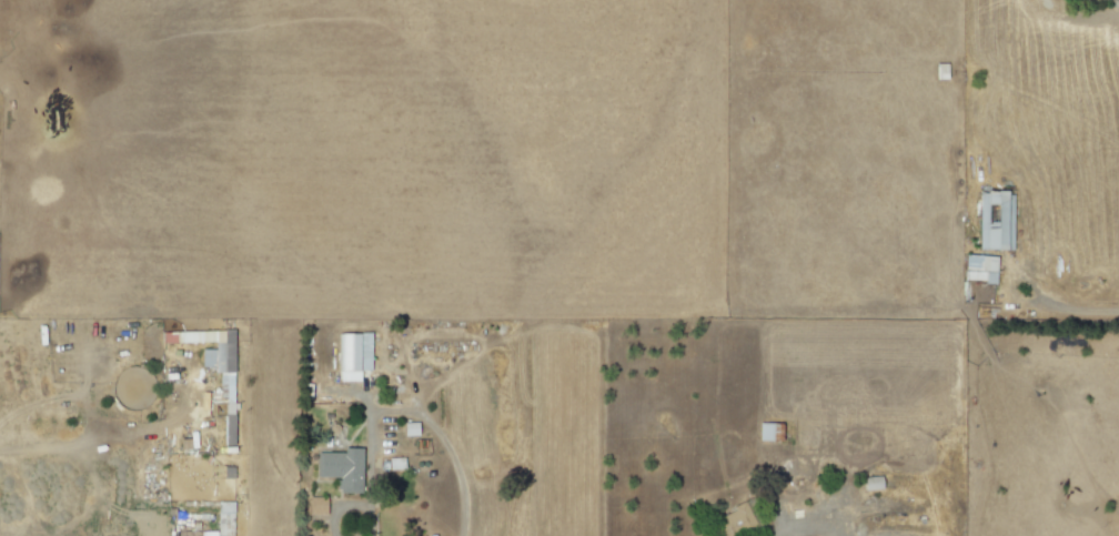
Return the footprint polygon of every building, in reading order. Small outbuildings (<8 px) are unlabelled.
[(978,193),(978,251),(1011,250),(1011,192),(978,193)] [(994,282),(995,257),(963,256),(962,281),(994,282)] [(232,445),(232,332),(162,332),(162,343),(213,343),(213,350),(200,350),(200,369),(218,369),(218,398),(223,398),(223,445),(232,445)] [(339,382),(358,381),(358,372),(369,371),(369,334),(338,334),(339,382)] [(403,436),(417,436),(417,423),(402,423),(403,436)] [(359,449),(342,449),(342,453),(315,453),(314,478),(336,478),(336,492),(358,492),(359,449)] [(381,470),(403,469),(402,459),(380,460),(381,470)] [(863,491),(880,489),(879,476),(861,478),(863,491)] [(324,515),(324,498),(307,498),(307,516),(324,515)] [(198,535),(232,535),(233,503),(218,503),(217,533),(198,532),(198,535)]
